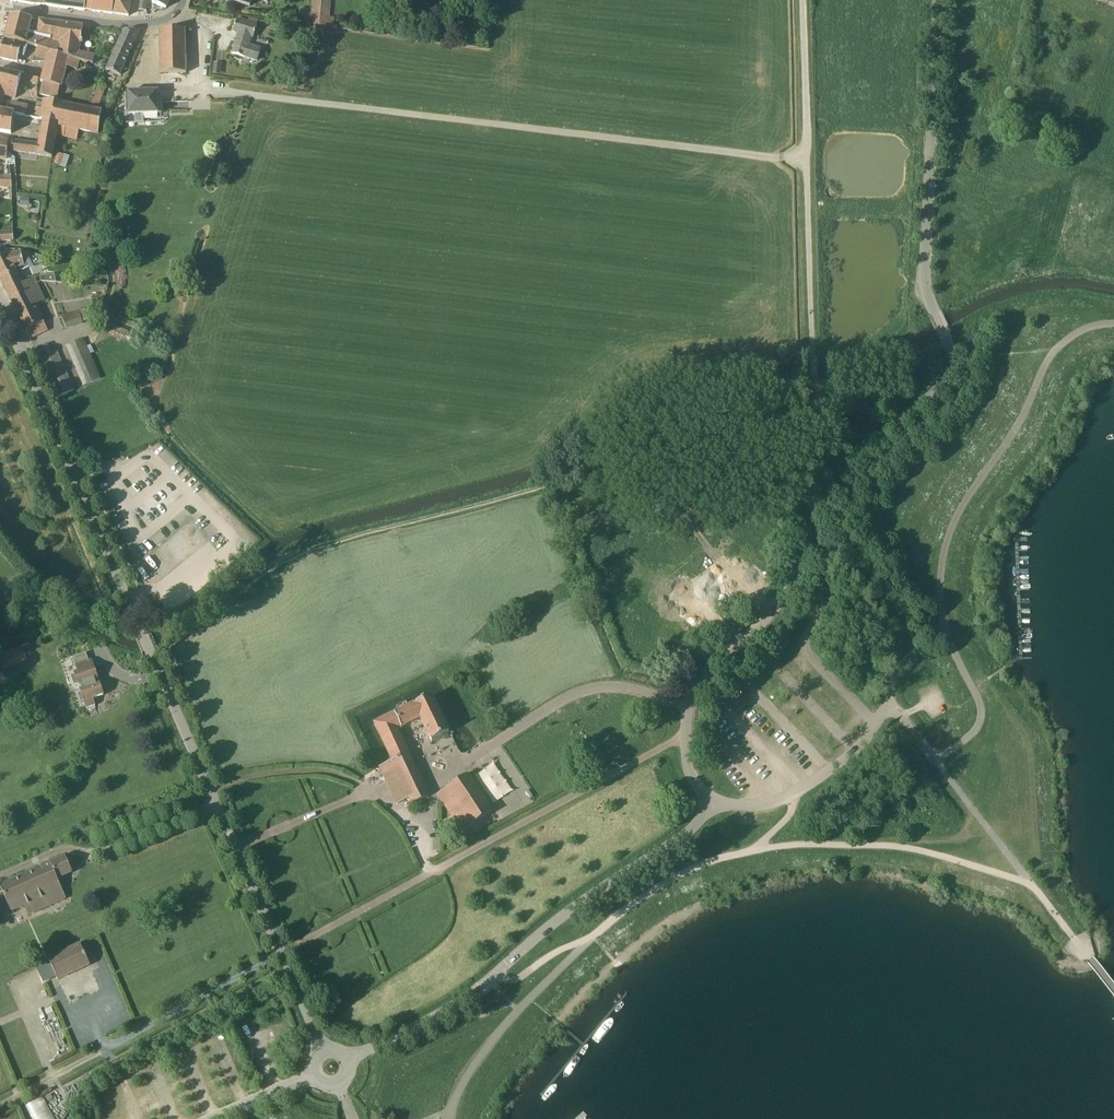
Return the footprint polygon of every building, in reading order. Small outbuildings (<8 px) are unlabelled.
[(44,5),(45,5),(61,8),(85,11),(85,10),(86,3),(87,0),(45,0),(44,5)] [(92,11),(111,14),(114,0),(94,0),(92,11)] [(111,14),(129,16),(131,0),(114,0),(111,14)] [(139,10),(146,11),(148,0),(140,0),(139,10)] [(151,2),(166,8),(170,0),(152,0),(151,2)] [(332,17),(330,17),(331,2),(313,0),(312,0),(311,15),(305,14),(304,24),(314,24),(313,39),(322,39),(324,27),(335,28),(335,17),(332,17)] [(37,48),(46,51),(59,54),(62,23),(39,20),(38,30),(39,32),(30,30),(31,19),(10,15),(4,39),(23,44),(28,45),(37,47),(37,48)] [(261,49),(251,45),(246,44),(249,36),(252,38),(256,26),(237,19),(233,31),(239,33),(232,54),(245,58),(245,57),(257,61),(261,49)] [(79,51),(83,26),(62,23),(59,54),(65,56),(93,64),(95,54),(79,51)] [(186,73),(186,53),(185,29),(160,30),(160,31),(161,31),(161,74),(186,73)] [(139,31),(139,30),(123,31),(107,67),(120,73),(139,31)] [(23,44),(4,40),(0,55),(0,59),(17,63),(17,62),(22,63),(23,57),(25,57),(28,45),(23,44)] [(59,54),(46,51),(37,48),(33,62),(45,62),(40,82),(42,82),(40,95),(57,99),(60,86),(62,86),(67,67),(78,70),(80,63),(93,65),(93,64),(65,56),(59,54)] [(2,111),(6,96),(15,98),(21,75),(0,71),(0,110),(2,111)] [(99,85),(94,98),(101,101),(106,87),(99,85)] [(161,94),(158,94),(158,91),(137,92),(128,92),(128,95),(125,95),(126,114),(135,114),(135,123),(144,123),(144,114),(153,114),(161,113),(161,94)] [(43,99),(41,109),(35,107),(34,115),(34,118),(43,119),(59,122),(58,127),(65,128),(64,137),(77,140),(79,131),(91,133),(98,134),(103,111),(97,109),(98,108),(91,106),(90,108),(43,99)] [(27,114),(28,106),(11,103),(9,112),(15,113),(26,115),(27,114)] [(15,113),(9,112),(2,111),(0,110),(0,132),(12,134),(15,113)] [(58,127),(59,122),(43,119),(40,134),(57,137),(58,127)] [(7,139),(0,138),(0,159),(5,159),(4,161),(6,161),(6,165),(15,165),(15,158),(6,151),(7,139)] [(53,157),(55,143),(39,140),(38,144),(13,142),(12,152),(53,157)] [(58,153),(54,163),(66,167),(69,157),(58,153)] [(12,187),(11,175),(0,176),(0,186),(7,187),(12,187)] [(9,240),(13,240),(13,231),(0,232),(0,241),(9,240)] [(21,253),(20,252),(11,255),(10,253),(3,255),(2,249),(0,249),(0,277),(1,278),(16,271),(14,267),(19,266),(21,271),(30,266),(25,255),(22,256),(21,253)] [(18,313),(35,305),(45,300),(37,283),(36,283),(34,278),(22,283),(16,271),(1,278),(18,313)] [(30,339),(48,330),(35,305),(18,313),(30,339)] [(66,329),(82,324),(82,322),(89,320),(85,309),(62,316),(66,329)] [(101,379),(95,365),(92,359),(101,354),(96,342),(87,346),(83,338),(67,346),(84,386),(101,379)] [(57,350),(51,352),(47,344),(36,349),(57,398),(74,390),(57,350)] [(7,669),(30,660),(25,645),(1,655),(7,669)] [(94,660),(92,661),(89,653),(75,658),(80,671),(77,672),(81,685),(84,685),(85,688),(82,689),(84,692),(79,694),(83,706),(87,704),(89,709),(97,706),(95,699),(106,696),(102,683),(99,683),(98,680),(101,679),(94,660)] [(392,760),(380,766),(398,804),(409,798),(412,804),(429,797),(398,729),(421,718),(425,728),(423,729),(427,739),(430,738),(432,742),(450,733),(432,696),(413,705),(399,711),(374,723),(392,760)] [(463,831),(492,812),(467,774),(437,794),(463,831)] [(116,839),(95,848),(99,856),(119,847),(116,839)] [(57,878),(72,872),(65,856),(3,883),(0,884),(0,885),(11,909),(13,908),(37,898),(41,908),(66,898),(57,878)] [(58,980),(90,965),(80,944),(48,958),(58,980)]
